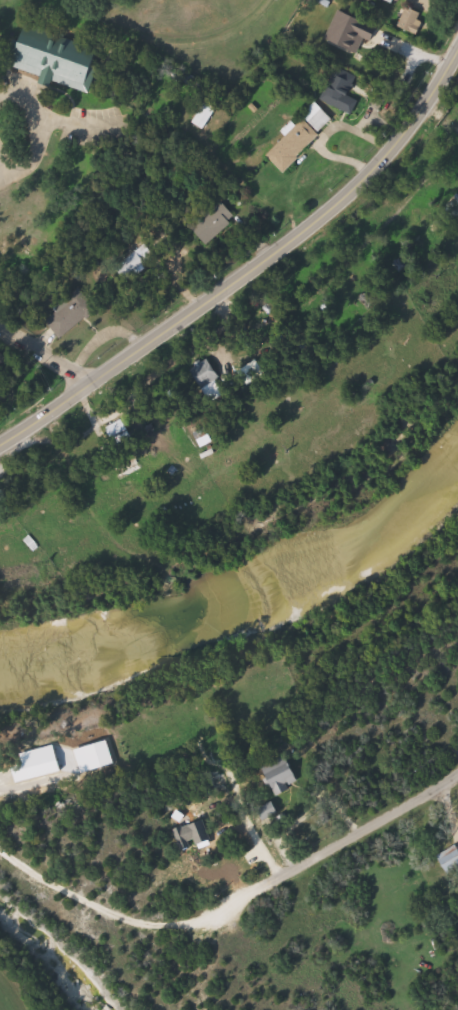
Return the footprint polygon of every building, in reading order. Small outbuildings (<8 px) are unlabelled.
[(416,36),(398,26),(408,5),(427,15),(416,36)] [(91,93),(12,69),(25,26),(104,50),(91,93)] [(347,43),(355,26),(388,40),(380,58),(347,43)] [(358,76),(350,94),(360,98),(355,110),(327,99),(340,69),(358,76)] [(331,119),(321,130),(308,117),(318,106),(331,119)] [(267,155),(304,119),(321,136),(284,172),(267,155)] [(65,341),(48,323),(81,290),(98,308),(65,341)] [(227,396),(209,404),(193,367),(211,360),(227,396)] [(109,428),(127,420),(134,438),(116,445),(109,428)] [(263,767),(289,755),(302,785),(277,796),(263,767)] [(30,770),(40,767),(42,778),(32,780),(30,770)] [(439,854),(457,848),(457,869),(445,873),(439,854)]
